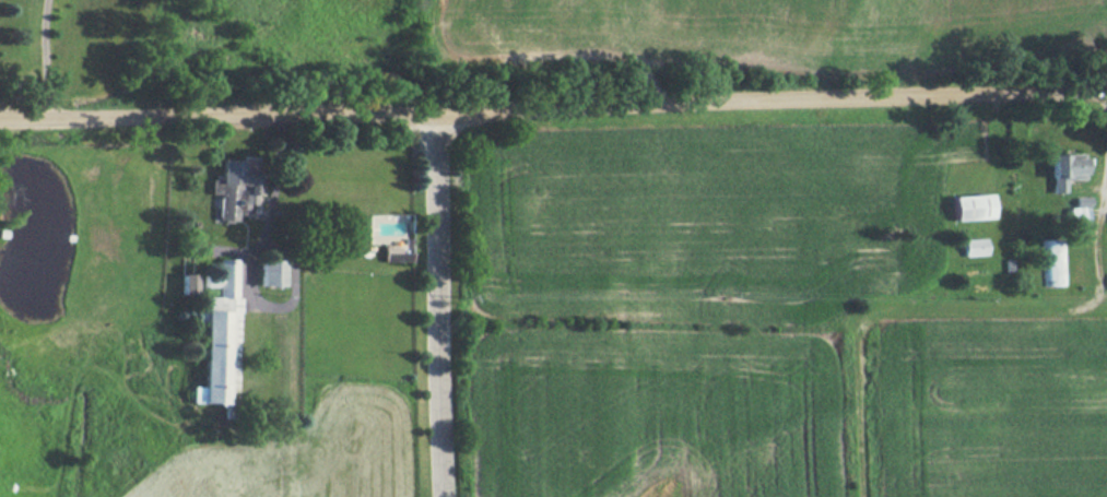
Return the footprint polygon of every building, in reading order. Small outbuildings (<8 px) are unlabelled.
[(1050,154),(1052,193),(1065,192),(1065,179),(1083,178),(1082,153),(1050,154)] [(953,196),(954,219),(993,218),(992,194),(953,196)] [(1069,207),(1069,227),(1088,227),(1088,206),(1092,206),(1092,197),(1076,197),(1076,207),(1069,207)] [(965,256),(988,255),(988,238),(964,239),(965,256)] [(383,261),(411,261),(411,253),(399,253),(399,247),(384,246),(383,261)] [(202,386),(192,386),(192,402),(225,403),(225,417),(235,417),(240,259),(219,259),(219,275),(204,275),(204,287),(219,287),(219,297),(205,296),(202,386)] [(283,286),(284,260),(261,259),(260,285),(283,286)] [(195,274),(182,274),(182,294),(195,294),(195,274)]
